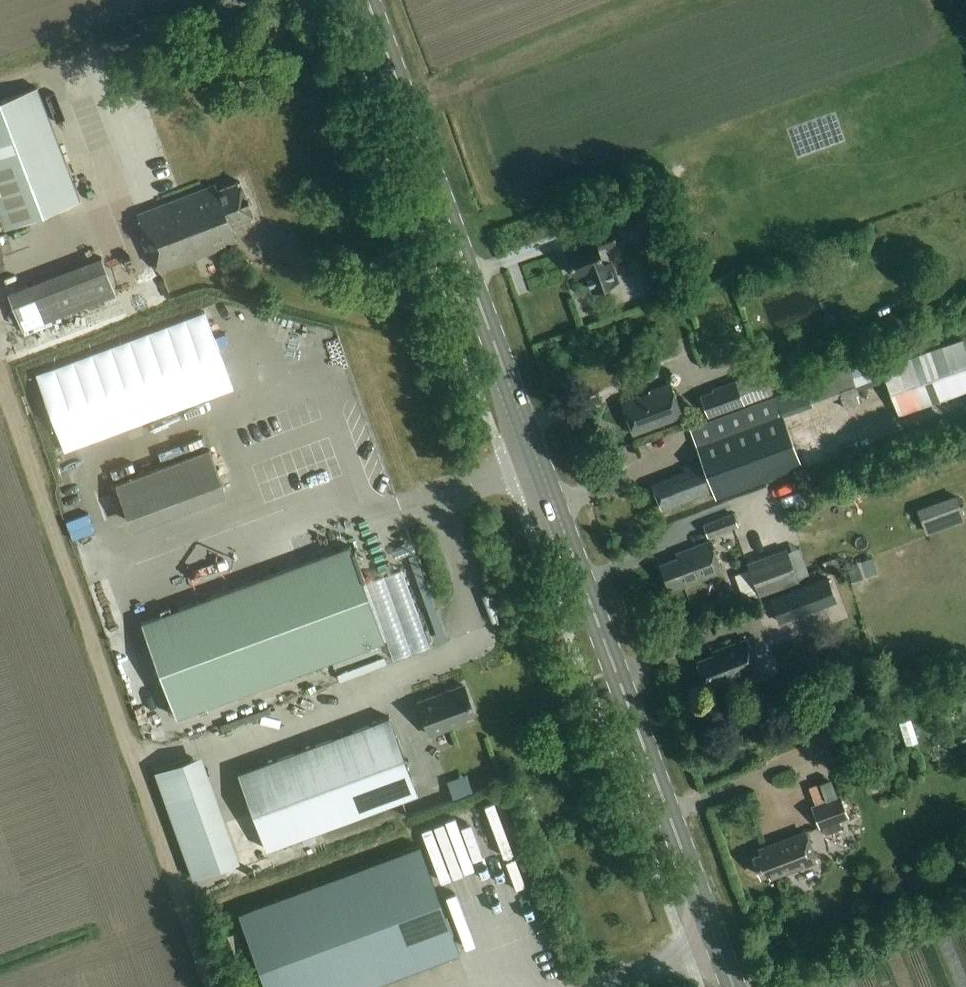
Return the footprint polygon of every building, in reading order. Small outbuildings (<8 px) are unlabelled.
[(83,198),(40,86),(0,102),(0,212),(6,228),(83,198)] [(255,215),(241,179),(219,188),(217,182),(138,213),(160,270),(239,239),(232,223),(255,215)] [(645,180),(616,190),(632,236),(661,225),(645,180)] [(575,275),(584,271),(591,292),(620,281),(612,259),(610,260),(605,246),(616,242),(611,229),(592,236),(594,239),(566,250),(575,275)] [(103,257),(28,285),(6,293),(21,332),(117,296),(103,257)] [(135,288),(143,304),(160,296),(152,279),(135,288)] [(64,451),(234,388),(205,311),(35,374),(64,451)] [(881,367),(898,415),(965,391),(965,349),(962,338),(881,367)] [(768,367),(759,370),(768,395),(777,392),(768,367)] [(851,370),(804,387),(811,406),(840,395),(857,388),(851,370)] [(700,394),(708,418),(744,404),(735,379),(712,388),(713,390),(700,394)] [(682,415),(671,383),(651,390),(652,392),(639,397),(639,394),(622,400),(633,433),(682,415)] [(802,466),(777,397),(751,407),(751,409),(672,438),(677,451),(696,444),(702,461),(684,468),(686,473),(655,485),(664,509),(713,490),(716,497),(802,466)] [(855,398),(789,422),(794,435),(860,411),(855,398)] [(129,525),(226,489),(209,444),(113,479),(129,525)] [(733,514),(703,524),(708,538),(738,527),(733,514)] [(721,572),(710,542),(689,550),(690,553),(661,563),(671,590),(721,572)] [(384,640),(350,546),(141,623),(176,717),(273,681),(384,640)] [(786,547),(747,561),(759,595),(798,580),(786,547)] [(849,566),(855,580),(867,575),(861,561),(849,566)] [(800,589),(771,600),(781,625),(809,614),(800,589)] [(758,668),(748,641),(726,649),(727,651),(698,662),(708,687),(758,668)] [(474,713),(464,685),(445,692),(446,695),(436,699),(435,695),(418,702),(431,735),(467,722),(464,716),(474,713)] [(417,793),(389,717),(237,773),(266,849),(417,793)] [(911,728),(899,731),(905,755),(917,752),(911,728)] [(154,771),(192,877),(240,860),(202,754),(154,771)] [(831,777),(808,785),(814,803),(810,804),(818,827),(848,815),(839,793),(837,794),(831,777)] [(448,791),(452,806),(471,800),(467,785),(448,791)] [(493,821),(486,824),(497,846),(503,843),(493,821)] [(815,832),(821,847),(834,843),(828,827),(815,832)] [(816,860),(805,832),(760,849),(762,854),(753,857),(761,876),(769,872),(770,877),(816,860)] [(459,951),(420,846),(240,914),(268,986),(364,986),(459,951)]
